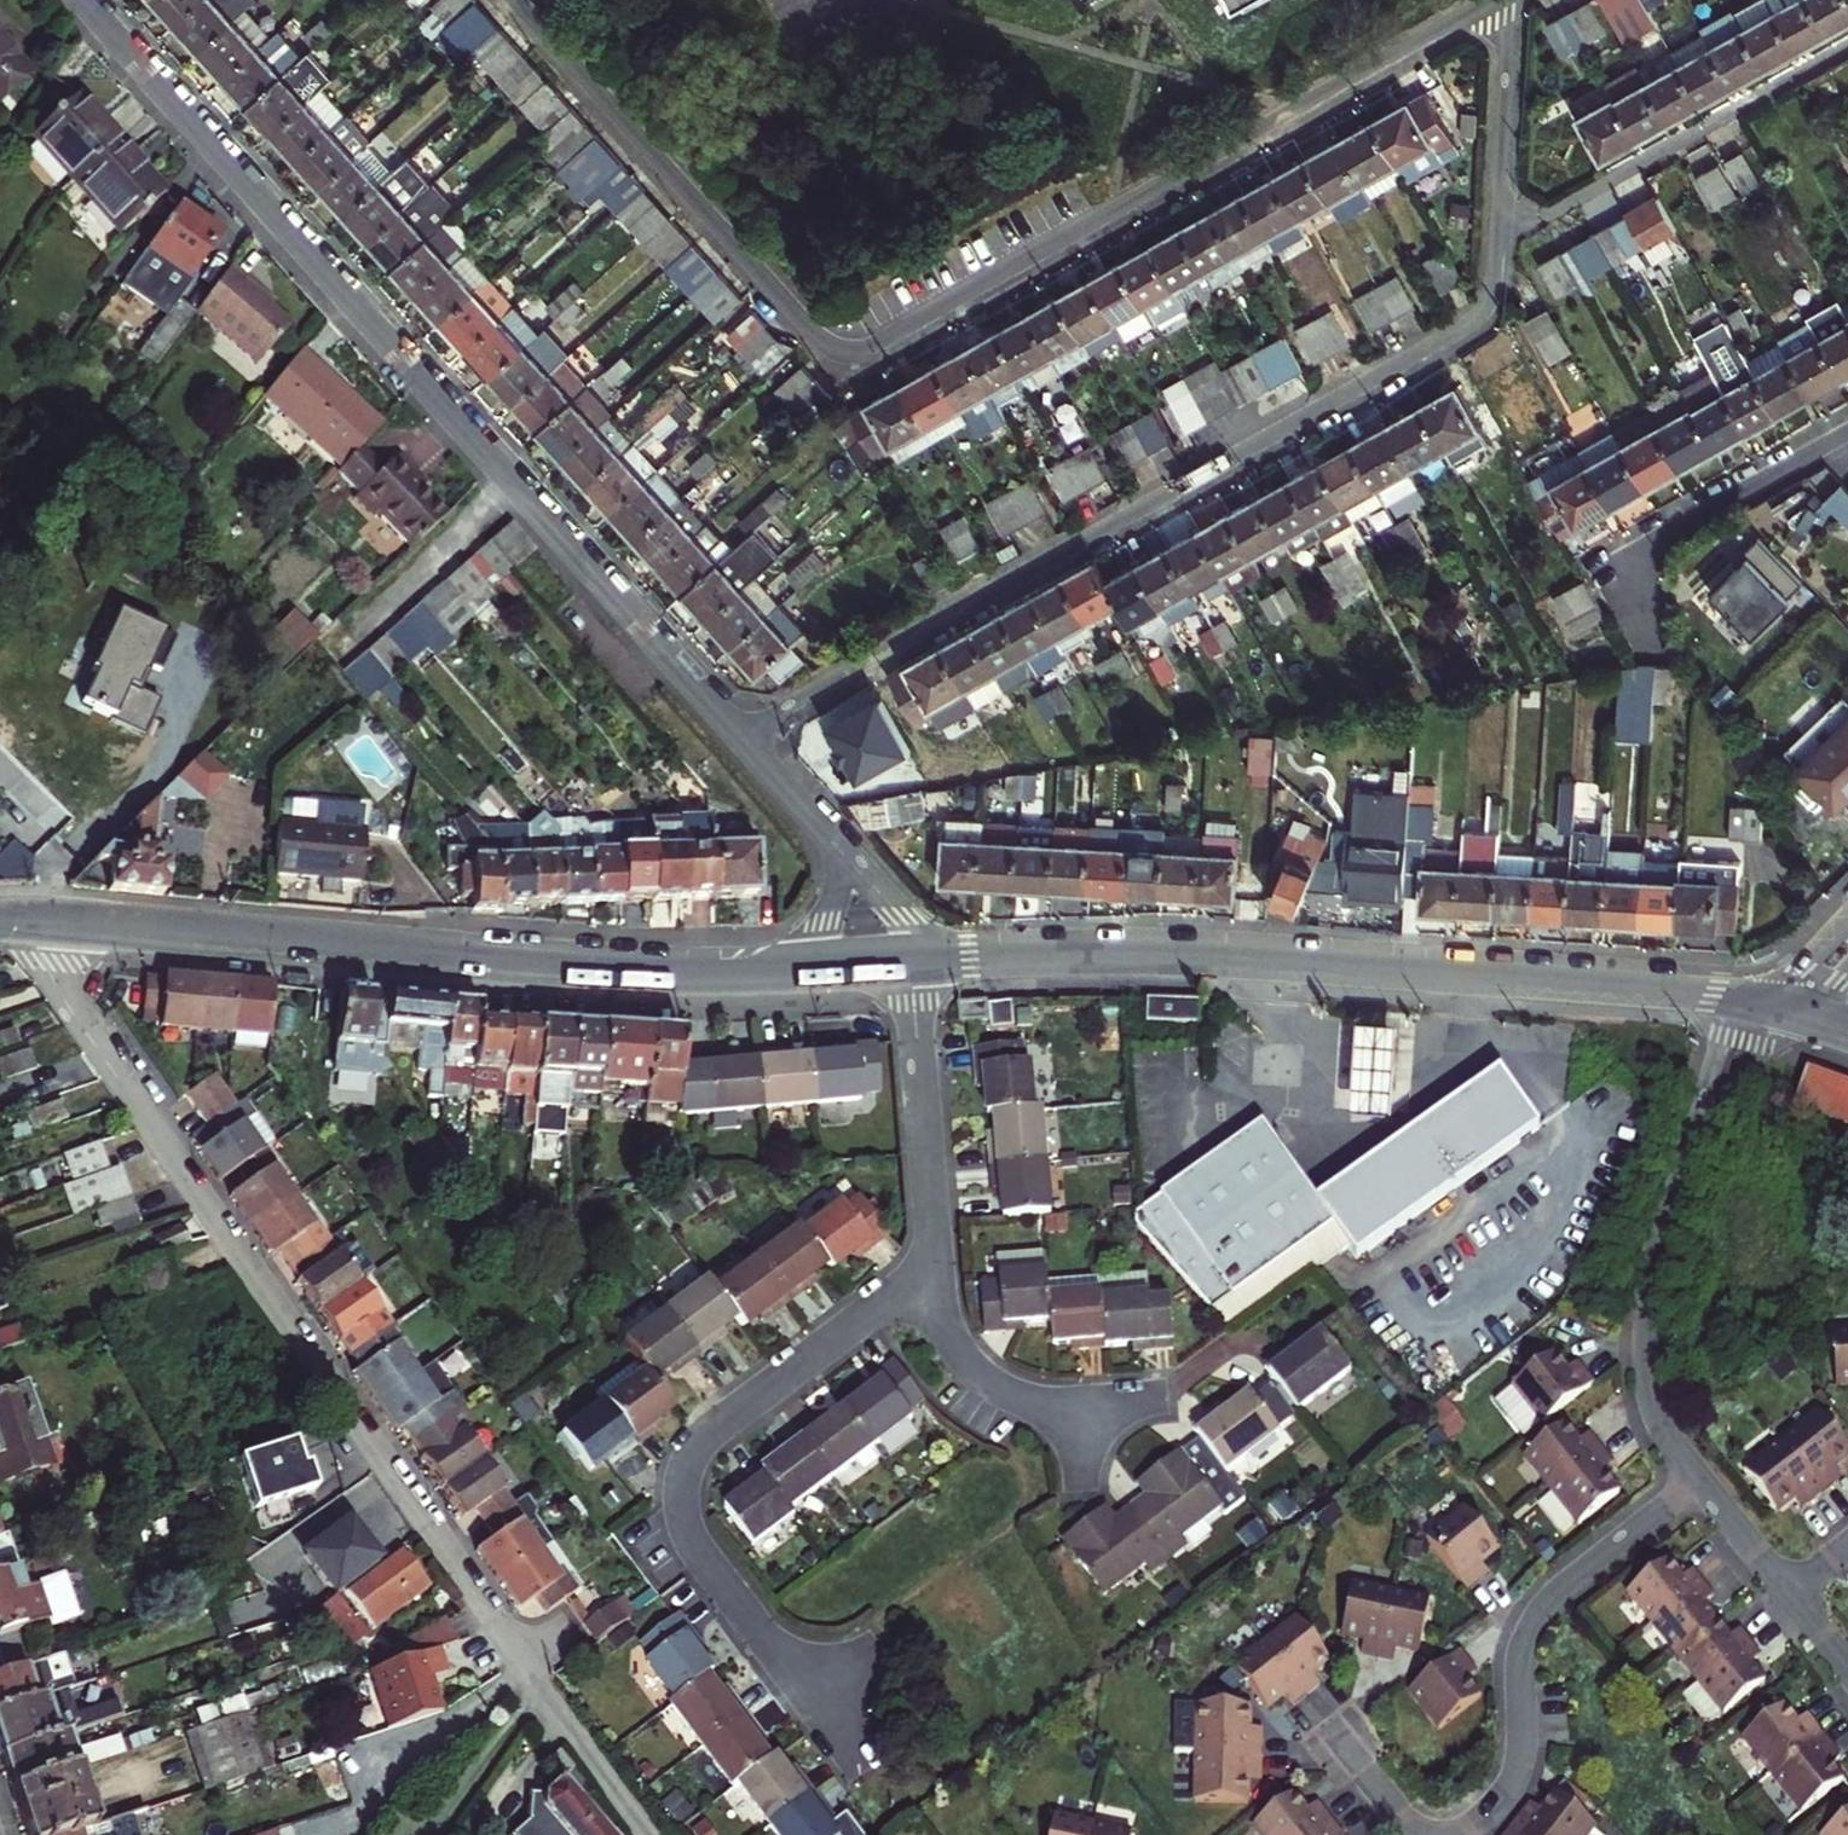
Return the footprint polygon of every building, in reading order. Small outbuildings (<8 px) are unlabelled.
[(164,10),(177,24),(203,0),(155,0),(164,10)] [(201,52),(246,11),(257,1),(255,0),(203,0),(177,24),(189,38),(201,52)] [(448,25),(475,0),(440,0),(432,7),(435,12),(448,25)] [(475,0),(448,25),(438,34),(462,61),(472,52),(500,27),(475,0)] [(1643,0),(1602,0),(1626,44),(1658,26),(1650,12),(1643,0)] [(1650,12),(1666,3),(1664,0),(1643,0),(1650,12)] [(1765,71),(1769,69),(1783,61),(1797,53),(1768,0),(1760,0),(1734,14),(1765,71)] [(1797,53),(1813,44),(1829,35),(1810,0),(1768,0),(1797,53)] [(1829,35),(1845,26),(1847,25),(1847,0),(1810,0),(1829,35)] [(1568,14),(1586,47),(1608,35),(1589,3),(1568,14)] [(246,11),(201,52),(213,65),(225,78),(270,37),(246,11)] [(422,26),(433,38),(438,34),(448,25),(435,12),(425,20),(422,26)] [(1586,47),(1568,14),(1546,27),(1564,59),(1586,47)] [(1705,36),(1734,88),(1750,80),(1765,71),(1734,14),(1702,32),(1705,36)] [(313,48),(333,30),(324,20),(304,37),(313,48)] [(500,27),(472,52),(497,79),(524,54),(500,27)] [(333,30),(313,48),(324,59),(344,42),(333,30)] [(270,37),(225,78),(237,92),(249,105),(302,58),(278,31),(270,37)] [(35,73),(0,34),(0,105),(35,73)] [(1680,66),(1702,106),(1718,97),(1734,88),(1705,36),(1673,53),(1680,66)] [(261,119),(273,132),(321,90),(331,81),(307,54),(302,58),(249,105),(261,119)] [(524,54),(497,79),(521,106),(548,81),(524,54)] [(1606,84),(1638,142),(1654,133),(1670,124),(1648,84),(1638,66),(1606,84)] [(1648,84),(1670,124),(1686,115),(1702,106),(1680,66),(1648,84)] [(533,121),(545,133),(564,116),(572,108),(548,81),(521,106),(533,121)] [(1638,142),(1606,84),(1569,105),(1576,119),(1600,162),(1619,152),(1638,142)] [(285,146),(298,160),(345,117),(321,90),(273,132),(285,146)] [(1374,122),(1405,178),(1408,183),(1461,153),(1428,91),(1401,106),(1374,122)] [(69,183),(121,139),(101,117),(80,94),(30,140),(69,183)] [(535,142),(547,155),(584,121),(572,108),(564,116),(545,134),(545,133),(535,142)] [(1477,116),(1463,115),(1461,137),(1476,138),(1477,116)] [(310,173),(322,187),(369,144),(345,117),(298,160),(310,173)] [(545,133),(533,121),(509,143),(520,156),(535,142),(545,133)] [(559,170),(597,135),(584,121),(547,155),(535,142),(559,170)] [(1371,197),(1405,178),(1374,122),(1356,131),(1339,141),(1371,197)] [(621,163),(597,135),(559,170),(583,197),(621,163)] [(117,237),(168,191),(145,165),(121,139),(69,183),(117,237)] [(1373,201),(1371,197),(1339,141),(1322,151),(1305,160),(1329,202),(1339,220),(1373,201)] [(369,144),(322,187),(334,200),(346,214),(393,171),(369,144)] [(1742,152),(1726,160),(1743,193),(1760,184),(1742,152)] [(358,227),(370,241),(433,184),(409,157),(393,171),(346,214),(358,227)] [(1275,177),(1299,219),(1329,202),(1305,160),(1290,169),(1275,177)] [(602,197),(618,214),(645,190),(621,163),(583,197),(591,206),(602,197)] [(1719,164),(1698,177),(1715,208),(1737,197),(1719,164)] [(1244,195),(1276,251),(1277,253),(1308,235),(1299,219),(1275,177),(1260,186),(1244,195)] [(433,184),(370,241),(382,255),(394,268),(453,216),(459,209),(435,183),(433,184)] [(645,190),(618,214),(642,242),(669,217),(645,190)] [(1245,268),(1276,251),(1244,195),(1229,203),(1214,211),(1245,268)] [(1658,199),(1626,216),(1644,248),(1653,264),(1678,250),(1683,260),(1691,256),(1658,199)] [(1471,202),(1451,201),(1450,226),(1469,227),(1471,202)] [(168,321),(182,301),(197,282),(192,279),(224,235),(203,220),(181,205),(139,262),(121,287),(168,321)] [(1215,284),(1245,268),(1214,211),(1199,220),(1184,228),(1215,284)] [(453,216),(394,268),(406,282),(418,295),(466,253),(477,242),(453,216)] [(1626,216),(1595,234),(1613,266),(1644,248),(1626,216)] [(669,217),(642,242),(666,268),(666,269),(694,244),(669,217)] [(1216,287),(1215,284),(1184,228),(1168,237),(1153,246),(1185,304),(1216,287)] [(1595,234),(1560,253),(1578,284),(1613,266),(1595,234)] [(694,244),(666,269),(691,295),(718,271),(694,244)] [(1470,244),(1462,244),(1461,254),(1469,255),(1470,244)] [(1186,305),(1185,304),(1153,246),(1137,255),(1122,263),(1154,322),(1155,323),(1186,305)] [(1462,281),(1445,250),(1422,262),(1440,293),(1462,281)] [(490,280),(466,253),(418,295),(431,309),(443,322),(490,280)] [(1560,253),(1539,265),(1557,297),(1578,284),(1560,253)] [(1124,340),(1154,322),(1122,263),(1106,272),(1091,280),(1123,338),(1124,340)] [(197,312),(196,313),(256,366),(258,365),(293,322),(273,305),(276,302),(254,283),(232,264),(197,312)] [(718,271),(691,295),(714,323),(742,298),(718,271)] [(1376,287),(1393,319),(1415,307),(1397,275),(1376,287)] [(1801,275),(1788,282),(1800,304),(1812,297),(1801,275)] [(455,336),(467,350),(514,307),(490,280),(443,322),(455,336)] [(1092,356),(1123,338),(1091,280),(1075,289),(1060,298),(1092,356)] [(576,300),(585,292),(575,281),(546,306),(556,318),(576,300)] [(1393,319),(1376,287),(1354,299),(1371,332),(1393,319)] [(1062,373),(1092,356),(1060,298),(1045,306),(1030,315),(1062,373)] [(576,300),(556,318),(566,329),(586,312),(576,300)] [(155,369),(196,313),(197,312),(182,301),(168,321),(141,359),(155,369)] [(1811,323),(1821,340),(1847,325),(1847,313),(1844,306),(1843,304),(1811,323)] [(514,307),(467,350),(479,363),(491,376),(538,334),(514,307)] [(1742,309),(1729,316),(1741,337),(1754,330),(1742,309)] [(1314,320),(1333,354),(1351,344),(1332,310),(1314,320)] [(1547,311),(1520,325),(1544,369),(1571,354),(1547,311)] [(739,350),(766,325),(755,312),(727,336),(739,350)] [(1041,385),(1062,373),(1030,315),(1029,315),(1014,323),(999,332),(1028,383),(1030,388),(1039,383),(1041,385)] [(1333,354),(1314,320),(1297,328),(1316,363),(1333,354)] [(1727,322),(1695,339),(1713,372),(1748,434),(1764,425),(1780,416),(1758,376),(1749,361),(1727,322)] [(1811,323),(1779,340),(1781,343),(1789,358),(1811,398),(1827,389),(1843,380),(1821,340),(1811,323)] [(766,325),(739,350),(762,377),(790,353),(766,325)] [(1821,340),(1843,380),(1847,377),(1847,325),(1821,340)] [(503,390),(515,403),(565,360),(569,355),(545,328),(538,334),(491,376),(503,390)] [(1020,388),(1028,383),(999,332),(984,340),(969,349),(999,404),(1022,391),(1020,388)] [(1224,374),(1240,404),(1272,387),(1254,355),(1243,336),(1225,345),(1237,367),(1224,374)] [(1254,355),(1272,387),(1274,390),(1303,373),(1283,338),(1254,355)] [(1781,343),(1749,361),(1758,376),(1789,358),(1781,343)] [(277,381),(262,399),(340,470),(363,446),(384,422),(344,385),(304,348),(277,381)] [(1008,419),(999,404),(969,349),(953,357),(938,366),(969,422),(977,436),(1008,419)] [(624,355),(604,373),(614,385),(634,368),(624,355)] [(1789,358),(1758,376),(1780,416),(1796,407),(1811,398),(1789,358)] [(565,360),(515,403),(527,417),(539,430),(589,386),(565,360)] [(1186,377),(1210,421),(1240,404),(1224,374),(1216,360),(1186,377)] [(787,404),(815,379),(803,365),(775,391),(787,404)] [(934,441),(969,422),(938,366),(921,376),(903,385),(934,441)] [(1693,408),(1717,451),(1732,442),(1748,434),(1713,372),(1683,389),(1684,393),(1693,408)] [(1210,421),(1186,377),(1163,390),(1170,403),(1161,408),(1179,438),(1210,421)] [(815,379),(787,404),(800,418),(828,392),(815,379)] [(670,411),(689,394),(679,384),(641,417),(651,429),(670,411)] [(899,461),(934,441),(903,385),(877,400),(852,414),(863,434),(864,436),(877,460),(894,450),(899,461)] [(589,386),(539,430),(552,444),(564,458),(611,415),(613,413),(589,386)] [(1439,398),(1421,408),(1452,464),(1453,464),(1489,445),(1457,388),(1439,398)] [(1684,393),(1650,413),(1658,428),(1693,408),(1684,393)] [(1404,417),(1387,427),(1411,470),(1430,459),(1437,472),(1452,464),(1421,408),(1404,417)] [(1693,408),(1658,428),(1682,470),(1699,460),(1717,451),(1693,408)] [(670,411),(651,429),(661,440),(680,422),(670,411)] [(1130,424),(1148,455),(1170,443),(1153,411),(1130,424)] [(1650,413),(1615,432),(1648,490),(1665,480),(1682,470),(1658,428),(1650,413)] [(863,434),(852,414),(836,425),(849,447),(863,434)] [(611,415),(564,458),(576,471),(588,485),(635,443),(611,415)] [(1148,455),(1130,424),(1109,435),(1110,439),(1126,467),(1148,455)] [(1370,436),(1352,446),(1385,504),(1388,509),(1422,490),(1411,470),(1387,427),(1370,436)] [(1581,452),(1590,466),(1613,509),(1630,499),(1648,490),(1615,432),(1615,431),(1580,450),(1581,452)] [(877,460),(864,436),(849,449),(863,475),(878,462),(877,460)] [(635,443),(588,485),(600,498),(612,512),(659,470),(635,443)] [(1069,457),(1087,490),(1108,478),(1090,445),(1069,457)] [(358,494),(354,499),(372,518),(377,514),(411,550),(449,513),(424,487),(427,484),(414,469),(401,454),(384,470),(363,446),(340,470),(338,472),(358,494)] [(1337,454),(1322,463),(1354,521),(1385,504),(1352,446),(1337,454)] [(699,478),(720,460),(709,449),(689,467),(699,478)] [(1581,452),(1530,480),(1535,490),(1552,480),(1555,486),(1590,466),(1581,452)] [(1087,490),(1069,457),(1048,469),(1066,501),(1087,490)] [(1306,472),(1291,480),(1323,537),(1323,539),(1354,522),(1354,521),(1322,463),(1306,472)] [(1552,480),(1535,490),(1562,538),(1588,523),(1613,509),(1590,466),(1555,486),(1552,480)] [(659,470),(612,512),(624,526),(636,539),(683,498),(659,470)] [(1008,492),(1026,523),(1048,511),(1030,478),(1008,492)] [(1276,488),(1260,497),(1284,540),(1292,554),(1323,537),(1291,480),(1276,488)] [(1843,482),(1825,500),(1847,523),(1847,488),(1843,482)] [(756,530),(789,500),(779,488),(740,522),(750,534),(756,530)] [(1026,523),(1008,492),(987,503),(1005,536),(1026,523)] [(1245,506),(1230,514),(1254,557),(1284,540),(1260,497),(1245,506)] [(683,498),(636,539),(648,553),(660,566),(707,524),(683,498)] [(1214,523),(1199,531),(1223,574),(1254,557),(1230,514),(1214,523)] [(959,561),(981,548),(964,516),(941,528),(949,542),(930,552),(929,552),(937,567),(956,556),(959,561)] [(1409,518),(1397,525),(1415,557),(1427,550),(1409,518)] [(524,560),(535,550),(512,523),(500,533),(524,560)] [(684,593),(732,550),(708,523),(707,524),(660,566),(672,580),(684,593)] [(1397,525),(1385,532),(1402,563),(1415,557),(1397,525)] [(709,620),(757,578),(780,557),(756,530),(750,534),(732,550),(684,593),(697,607),(709,620)] [(1184,540),(1168,549),(1192,591),(1203,586),(1210,599),(1230,587),(1223,574),(1199,531),(1184,540)] [(524,560),(500,533),(488,544),(513,570),(524,560)] [(1738,568),(1735,565),(1710,590),(1755,636),(1793,600),(1790,597),(1804,583),(1760,537),(1744,552),(1749,557),(1738,568)] [(488,544),(475,556),(493,576),(498,582),(513,570),(488,544)] [(1153,557),(1137,566),(1169,623),(1170,624),(1201,607),(1192,591),(1168,549),(1153,557)] [(802,592),(829,567),(815,551),(788,576),(802,592)] [(1348,553),(1335,559),(1347,581),(1359,574),(1348,553)] [(475,556),(466,563),(484,584),(493,576),(475,556)] [(1254,557),(1223,574),(1230,587),(1232,591),(1263,574),(1254,557)] [(1335,559),(1323,566),(1335,588),(1347,581),(1335,559)] [(1080,570),(1064,579),(1085,615),(1088,621),(1097,616),(1120,603),(1108,582),(1096,561),(1080,570)] [(484,584),(466,563),(443,583),(473,616),(495,596),(484,584)] [(1169,623),(1137,566),(1123,574),(1108,582),(1120,603),(1132,625),(1139,620),(1148,634),(1169,623)] [(757,578),(709,620),(722,635),(736,650),(784,608),(766,588),(757,578)] [(1049,587),(1034,596),(1065,651),(1095,634),(1088,621),(1085,615),(1064,579),(1049,587)] [(1586,581),(1554,599),(1575,635),(1606,618),(1586,581)] [(420,602),(421,604),(451,638),(475,618),(473,616),(443,583),(420,602)] [(1287,586),(1274,594),(1286,615),(1298,608),(1287,586)] [(1274,594),(1262,601),(1273,621),(1286,615),(1274,594)] [(1018,605),(1003,613),(1027,655),(1037,674),(1067,656),(1065,651),(1034,596),(1018,605)] [(421,604),(403,620),(429,649),(437,658),(455,642),(451,638),(421,604)] [(784,608),(736,650),(748,664),(760,677),(770,667),(782,680),(805,660),(792,645),(806,632),(784,608)] [(151,719),(160,700),(135,689),(141,675),(144,677),(149,667),(160,672),(175,639),(118,612),(113,623),(108,620),(104,628),(105,629),(99,641),(103,643),(102,644),(91,670),(95,672),(92,681),(93,682),(83,703),(93,707),(93,709),(112,718),(110,721),(130,730),(130,729),(143,734),(150,718),(151,719)] [(262,644),(287,670),(316,642),(332,626),(322,616),(309,628),(295,612),(262,644)] [(988,621),(972,630),(996,672),(1027,655),(1003,613),(988,621)] [(403,620),(385,636),(410,665),(429,649),(403,620)] [(1225,622),(1213,628),(1224,650),(1237,643),(1225,622)] [(1212,657),(1224,650),(1213,628),(1200,636),(1212,657)] [(957,639),(942,647),(975,706),(1005,689),(996,672),(972,630),(957,639)] [(410,665),(385,636),(365,653),(391,681),(410,665)] [(916,662),(890,677),(917,724),(935,714),(942,726),(975,706),(942,647),(916,662)] [(1121,651),(1109,658),(1121,679),(1133,672),(1121,651)] [(391,681),(365,653),(342,673),(367,702),(391,681)] [(1165,655),(1152,662),(1165,684),(1177,677),(1165,655)] [(1109,658),(1097,665),(1109,686),(1121,679),(1109,658)] [(1620,669),(1616,738),(1652,740),(1654,702),(1657,663),(1640,666),(1634,667),(1620,669)] [(1674,663),(1657,663),(1654,702),(1672,703),(1674,663)] [(408,699),(392,682),(380,693),(396,710),(408,699)] [(1060,686),(1048,692),(1060,714),(1072,707),(1060,686)] [(1048,692),(1036,699),(1047,721),(1060,714),(1048,692)] [(1539,694),(1521,693),(1520,711),(1538,712),(1539,694)] [(1847,697),(1789,754),(1838,805),(1847,795),(1847,698),(1847,697)] [(911,752),(882,701),(834,729),(842,744),(836,747),(843,761),(845,760),(857,782),(911,752)] [(1303,733),(1278,732),(1277,751),(1302,752),(1303,733)] [(1249,772),(1274,773),(1276,736),(1251,735),(1249,772)] [(137,892),(165,895),(168,864),(155,864),(161,798),(204,803),(231,776),(203,753),(95,860),(111,862),(108,890),(137,892)] [(1017,774),(1013,775),(1010,775),(1008,798),(1022,799),(1024,775),(1017,774)] [(1038,775),(1024,775),(1022,799),(1036,800),(1038,775)] [(1096,779),(1083,778),(1081,802),(1095,803),(1095,797),(1096,779)] [(1109,780),(1096,779),(1095,797),(1108,798),(1109,780)] [(1576,783),(1562,782),(1559,831),(1573,832),(1576,783)] [(1169,783),(1155,783),(1153,807),(1167,807),(1169,783)] [(1183,785),(1169,783),(1167,807),(1181,808),(1183,785)] [(1590,783),(1576,783),(1573,832),(1587,833),(1590,783)] [(1433,842),(1436,786),(1412,785),(1409,835),(1405,892),(1422,893),(1422,911),(1440,912),(1459,913),(1462,867),(1425,865),(1426,848),(1427,841),(1433,842)] [(1405,895),(1405,892),(1409,835),(1407,835),(1410,791),(1357,788),(1354,832),(1336,831),(1334,859),(1319,859),(1308,890),(1338,891),(1346,892),(1405,895)] [(591,905),(588,828),(587,826),(559,794),(550,801),(567,821),(550,822),(558,831),(561,906),(576,906),(591,905)] [(926,818),(922,795),(848,808),(867,829),(926,818)] [(290,801),(279,800),(278,819),(289,820),(290,801)] [(1503,803),(1489,802),(1488,827),(1502,827),(1503,803)] [(359,831),(360,809),(315,805),(313,828),(359,831)] [(1731,839),(1762,841),(1765,808),(1733,806),(1731,839)] [(1257,895),(1273,902),(1301,829),(1286,823),(1288,815),(1277,811),(1274,818),(1273,827),(1283,836),(1257,895)] [(561,906),(558,831),(550,822),(544,815),(526,831),(527,832),(531,907),(545,907),(559,906),(561,906)] [(682,902),(678,817),(650,818),(650,819),(652,902),(652,904),(667,903),(682,902)] [(712,902),(709,836),(709,817),(678,817),(682,902),(697,902),(712,902)] [(475,830),(463,818),(451,822),(463,849),(472,849),(472,859),(498,859),(499,860),(498,854),(475,830)] [(985,820),(947,818),(943,882),(962,883),(981,884),(985,822),(985,820)] [(652,902),(650,819),(635,819),(619,826),(621,902),(621,904),(637,903),(652,902)] [(1021,824),(985,822),(981,884),(999,885),(1017,886),(1021,824)] [(1203,823),(1202,837),(1199,898),(1217,899),(1236,900),(1240,840),(1233,839),(1234,825),(1203,823)] [(1057,826),(1021,824),(1017,886),(1035,888),(1054,889),(1057,828),(1057,826)] [(359,831),(313,828),(277,825),(273,877),(317,881),(321,881),(344,883),(359,884),(363,832),(359,831)] [(621,902),(619,826),(587,826),(588,828),(591,905),(592,905),(607,904),(621,904),(621,902)] [(1079,829),(1057,828),(1054,889),(1072,890),(1090,891),(1093,845),(1093,830),(1079,829)] [(1327,839),(1301,829),(1273,902),(1286,906),(1299,911),(1308,890),(1319,859),(1327,839)] [(499,860),(500,908),(516,907),(531,907),(527,832),(526,831),(475,830),(498,854),(499,860)] [(1130,832),(1093,830),(1093,845),(1090,891),(1108,892),(1126,893),(1130,832)] [(1166,832),(1130,830),(1130,832),(1126,893),(1144,894),(1162,896),(1165,835),(1166,832)] [(1587,833),(1573,832),(1571,857),(1567,920),(1586,921),(1605,922),(1609,860),(1610,842),(1610,835),(1587,833)] [(1202,837),(1165,835),(1162,896),(1180,897),(1199,898),(1202,837)] [(744,900),(740,836),(709,836),(712,902),(713,902),(729,901),(744,900)] [(744,900),(759,899),(755,836),(740,836),(744,900)] [(0,851),(0,879),(3,882),(13,873),(12,872),(26,857),(11,841),(0,851)] [(1610,842),(1609,860),(1644,862),(1644,860),(1646,845),(1610,842)] [(1463,850),(1426,848),(1425,865),(1462,867),(1463,850)] [(500,915),(500,908),(499,860),(498,859),(472,859),(472,849),(463,849),(445,849),(445,874),(458,874),(459,898),(473,898),(472,906),(472,911),(472,914),(500,915)] [(1500,853),(1463,850),(1462,867),(1499,870),(1500,853)] [(1536,855),(1500,853),(1499,870),(1535,872),(1536,855)] [(1535,872),(1532,918),(1550,919),(1567,920),(1571,857),(1536,855),(1535,872)] [(1723,861),(1682,858),(1682,863),(1678,926),(1708,928),(1738,930),(1741,884),(1740,884),(1722,883),(1723,861)] [(1644,862),(1609,860),(1605,922),(1623,923),(1641,924),(1644,862)] [(1644,862),(1641,924),(1659,925),(1678,926),(1682,863),(1644,860),(1644,862)] [(1741,861),(1723,861),(1722,883),(1740,884),(1741,861)] [(1499,870),(1462,867),(1459,913),(1478,914),(1496,915),(1499,870)] [(1535,872),(1499,870),(1496,915),(1514,916),(1532,918),(1535,872)] [(343,898),(344,883),(321,881),(319,896),(343,898)] [(1405,895),(1346,892),(1346,899),(1405,902),(1405,895)] [(173,979),(145,976),(142,1011),(160,1013),(159,1027),(196,1031),(200,981),(173,979)] [(219,982),(200,981),(196,1031),(232,1034),(237,984),(219,982)] [(255,985),(237,984),(232,1034),(269,1037),(273,987),(255,985)] [(364,995),(340,993),(333,1070),(351,1095),(389,1069),(383,1059),(384,1049),(386,1026),(389,998),(364,995)] [(436,1002),(423,1001),(389,998),(386,1026),(421,1029),(419,1052),(417,1071),(429,1072),(427,1097),(441,1098),(442,1078),(444,1068),(449,1003),(436,1002)] [(986,1001),(956,1004),(958,1026),(988,1022),(989,1029),(1013,1027),(1010,1002),(986,1004),(986,1001)] [(1200,1003),(1147,1001),(1146,1023),(1199,1025),(1200,1003)] [(465,1004),(449,1003),(444,1068),(474,1071),(479,1022),(480,1006),(465,1004)] [(1400,1021),(1359,1019),(1357,1051),(1353,1108),(1393,1110),(1397,1054),(1400,1021)] [(493,1023),(479,1022),(474,1071),(474,1081),(473,1090),(502,1092),(507,1024),(493,1023)] [(523,1024),(507,1024),(502,1092),(502,1096),(523,1097),(522,1108),(521,1125),(532,1126),(535,1078),(539,1025),(523,1024)] [(555,1026),(539,1025),(535,1078),(554,1080),(552,1103),(567,1104),(572,1027),(555,1026)] [(421,1029),(386,1026),(384,1049),(419,1052),(421,1029)] [(587,1028),(572,1027),(567,1104),(567,1108),(596,1109),(597,1097),(601,1029),(587,1028)] [(0,1032),(0,1049),(19,1042),(14,1028),(0,1032)] [(626,1030),(601,1029),(597,1097),(619,1098),(619,1088),(632,1088),(630,1123),(644,1123),(651,1032),(626,1030)] [(666,1032),(651,1032),(644,1123),(676,1125),(676,1108),(677,1108),(679,1069),(682,1033),(666,1032)] [(835,1045),(808,1047),(809,1056),(812,1094),(858,1090),(857,1083),(878,1081),(874,1034),(863,1035),(853,1043),(835,1045)] [(863,1035),(834,1038),(835,1045),(853,1043),(863,1035)] [(977,1087),(980,1114),(994,1113),(1026,1111),(1023,1065),(1016,1066),(1015,1044),(968,1047),(970,1069),(976,1068),(977,1087)] [(0,1061),(0,1081),(13,1077),(34,1069),(28,1052),(0,1061)] [(769,1053),(756,1054),(761,1108),(813,1103),(812,1094),(809,1056),(790,1058),(782,1059),(782,1052),(769,1053)] [(715,1065),(706,1066),(710,1113),(761,1108),(756,1054),(730,1057),(731,1064),(724,1065),(715,1065)] [(1254,1117),(1135,1204),(1135,1225),(1230,1331),(1315,1271),(1530,1118),(1491,1063),(1440,1100),(1310,1194),(1254,1117)] [(710,1113),(706,1066),(679,1069),(677,1108),(677,1115),(710,1113)] [(474,1071),(444,1068),(442,1078),(474,1081),(474,1071)] [(1794,1106),(1847,1125),(1847,1085),(1806,1070),(1794,1106)] [(196,1087),(184,1095),(195,1111),(224,1091),(213,1075),(196,1087)] [(224,1091),(195,1111),(206,1126),(234,1105),(224,1091)] [(523,1097),(502,1096),(501,1107),(522,1108),(523,1097)] [(206,1126),(191,1136),(200,1149),(197,1151),(219,1182),(236,1169),(259,1153),(265,1149),(273,1144),(242,1100),(234,1105),(206,1126)] [(61,1102),(27,1113),(32,1130),(66,1118),(61,1102)] [(1026,1111),(994,1113),(996,1132),(996,1139),(989,1140),(990,1152),(991,1165),(1038,1162),(1035,1110),(1026,1111)] [(62,1155),(72,1186),(107,1174),(96,1143),(62,1155)] [(259,1153),(236,1169),(246,1184),(229,1196),(250,1227),(291,1198),(270,1168),(276,1165),(265,1149),(259,1153)] [(1038,1162),(991,1165),(992,1178),(993,1192),(999,1191),(1000,1198),(1001,1217),(1042,1214),(1038,1162)] [(72,1186),(60,1190),(70,1219),(97,1209),(131,1198),(122,1170),(107,1174),(72,1186)] [(681,1224),(713,1202),(703,1180),(686,1192),(691,1198),(672,1211),(681,1224)] [(837,1204),(801,1231),(825,1264),(829,1269),(840,1261),(851,1253),(866,1241),(870,1247),(887,1233),(859,1196),(841,1209),(837,1204)] [(131,1198),(97,1209),(103,1227),(138,1216),(131,1198)] [(291,1198),(250,1227),(270,1256),(277,1252),(288,1266),(327,1239),(317,1224),(311,1228),(291,1198)] [(161,1252),(190,1241),(183,1225),(154,1237),(161,1252)] [(756,1258),(788,1301),(798,1293),(809,1285),(804,1280),(811,1275),(825,1264),(801,1231),(797,1226),(756,1258)] [(327,1239),(288,1266),(298,1280),(296,1282),(316,1311),(358,1283),(373,1272),(352,1243),(337,1253),(327,1239)] [(866,1241),(851,1253),(855,1258),(870,1247),(866,1241)] [(167,1252),(134,1264),(140,1281),(146,1298),(179,1286),(173,1269),(167,1252)] [(756,1258),(714,1289),(735,1317),(742,1327),(757,1316),(763,1311),(767,1316),(788,1301),(756,1258)] [(1146,1274),(1100,1278),(1101,1283),(1102,1301),(1106,1348),(1120,1346),(1133,1345),(1152,1344),(1152,1350),(1174,1348),(1170,1301),(1148,1303),(1146,1274)] [(811,1275),(804,1280),(809,1285),(815,1281),(811,1275)] [(1048,1276),(1002,1279),(1003,1286),(981,1288),(985,1335),(996,1334),(1007,1333),(1006,1326),(1025,1325),(1051,1322),(1050,1305),(1049,1288),(1048,1276)] [(706,1279),(665,1311),(697,1353),(707,1346),(718,1338),(714,1333),(720,1328),(735,1317),(714,1289),(706,1279)] [(358,1283),(316,1311),(347,1356),(388,1327),(358,1283)] [(1050,1305),(1102,1301),(1101,1283),(1049,1288),(1050,1305)] [(1102,1301),(1050,1305),(1051,1322),(1054,1345),(1072,1344),(1080,1343),(1080,1350),(1093,1349),(1106,1348),(1102,1301)] [(697,1353),(665,1311),(623,1343),(645,1372),(651,1380),(666,1369),(672,1364),(676,1370),(687,1362),(697,1353)] [(763,1311),(757,1316),(761,1321),(767,1316),(763,1311)] [(22,1341),(16,1325),(0,1330),(0,1349),(22,1341)] [(1025,1325),(1006,1326),(1007,1333),(1025,1331),(1025,1325)] [(388,1327),(347,1356),(357,1370),(352,1374),(373,1404),(414,1375),(393,1346),(398,1342),(388,1327)] [(720,1328),(714,1333),(718,1338),(724,1333),(720,1328)] [(1832,1333),(1836,1387),(1847,1386),(1847,1332),(1832,1333)] [(1282,1356),(1265,1368),(1297,1412),(1351,1372),(1323,1334),(1299,1351),(1287,1361),(1282,1356)] [(1152,1344),(1133,1345),(1133,1352),(1152,1350),(1152,1344)] [(1291,1349),(1282,1356),(1287,1361),(1299,1351),(1296,1346),(1291,1349)] [(1543,1424),(1595,1382),(1590,1376),(1585,1370),(1574,1377),(1568,1370),(1555,1353),(1513,1386),(1541,1422),(1543,1424)] [(1578,1362),(1568,1370),(1574,1377),(1585,1370),(1578,1362)] [(414,1375),(373,1404),(393,1434),(400,1429),(410,1443),(461,1408),(451,1393),(452,1392),(432,1363),(414,1375)] [(868,1394),(847,1409),(875,1447),(912,1419),(907,1414),(925,1401),(896,1363),(888,1370),(879,1376),(883,1382),(868,1394)] [(672,1364),(666,1369),(670,1374),(676,1370),(672,1364)] [(1,1440),(52,1421),(39,1382),(15,1390),(9,1372),(0,1376),(0,1437),(1,1440)] [(645,1372),(603,1405),(635,1447),(645,1439),(655,1431),(652,1426),(658,1422),(674,1410),(651,1380),(645,1372)] [(879,1376),(864,1388),(868,1394),(883,1382),(879,1376)] [(1541,1422),(1513,1386),(1496,1400),(1524,1435),(1541,1422)] [(1258,1405),(1276,1429),(1291,1418),(1272,1393),(1258,1405)] [(542,1416),(528,1395),(514,1404),(529,1425),(542,1416)] [(1210,1417),(1192,1430),(1199,1439),(1225,1473),(1278,1432),(1276,1429),(1258,1405),(1250,1395),(1227,1412),(1214,1422),(1210,1417)] [(603,1405),(561,1436),(589,1473),(604,1463),(610,1458),(614,1463),(624,1455),(635,1447),(603,1405)] [(1217,1411),(1210,1417),(1214,1422),(1227,1412),(1223,1407),(1217,1411)] [(461,1408),(410,1443),(420,1457),(419,1459),(439,1488),(481,1460),(460,1430),(472,1422),(461,1408)] [(812,1427),(801,1435),(833,1478),(875,1447),(847,1409),(832,1420),(826,1425),(822,1419),(812,1427)] [(1818,1412),(1781,1441),(1822,1494),(1828,1489),(1835,1484),(1827,1473),(1835,1467),(1847,1456),(1847,1450),(1818,1412)] [(828,1415),(822,1419),(826,1425),(832,1420),(828,1415)] [(52,1421),(1,1440),(5,1450),(0,1452),(0,1457),(2,1457),(10,1479),(67,1460),(52,1421)] [(658,1422),(652,1426),(655,1431),(661,1426),(658,1422)] [(1548,1488),(1600,1447),(1595,1440),(1590,1433),(1580,1441),(1565,1424),(1523,1457),(1548,1488)] [(791,1443),(780,1450),(784,1456),(778,1460),(763,1472),(791,1510),(833,1478),(801,1435),(791,1443)] [(1142,1499),(1130,1508),(1169,1560),(1186,1548),(1180,1539),(1221,1508),(1225,1514),(1245,1500),(1225,1473),(1199,1439),(1162,1466),(1133,1487),(1142,1499)] [(1822,1494),(1781,1441),(1743,1471),(1776,1513),(1793,1500),(1800,1494),(1809,1504),(1815,1499),(1822,1494)] [(303,1469),(294,1445),(240,1465),(257,1513),(317,1491),(308,1467),(303,1469)] [(1605,1453),(1600,1447),(1548,1488),(1577,1525),(1619,1492),(1606,1476),(1600,1468),(1610,1460),(1605,1453)] [(780,1450),(774,1455),(778,1460),(784,1456),(780,1450)] [(610,1458),(604,1463),(608,1467),(614,1463),(610,1458)] [(481,1460),(439,1488),(460,1519),(473,1510),(483,1524),(512,1505),(481,1460)] [(1616,1468),(1610,1460),(1600,1468),(1606,1476),(1616,1468)] [(1835,1467),(1827,1473),(1835,1484),(1842,1477),(1835,1467)] [(796,1515),(791,1510),(763,1472),(753,1480),(742,1487),(746,1493),(740,1497),(725,1508),(754,1546),(796,1515)] [(740,1497),(746,1493),(742,1487),(736,1491),(740,1497)] [(1268,1507),(1281,1524),(1302,1508),(1290,1491),(1268,1507)] [(1801,1510),(1809,1504),(1800,1494),(1793,1500),(1801,1510)] [(512,1505),(483,1524),(492,1538),(475,1551),(496,1581),(549,1544),(531,1518),(532,1512),(522,1497),(512,1505)] [(1315,1513),(1328,1530),(1344,1517),(1332,1501),(1315,1513)] [(1152,1573),(1169,1560),(1130,1508),(1109,1523),(1100,1512),(1080,1527),(1063,1540),(1104,1595),(1145,1564),(1152,1573)] [(1497,1551),(1464,1508),(1425,1538),(1465,1589),(1485,1574),(1478,1565),(1487,1558),(1497,1551)] [(1256,1522),(1238,1536),(1250,1552),(1269,1539),(1256,1522)] [(380,1564),(349,1524),(332,1537),(330,1535),(327,1535),(325,1536),(323,1539),(323,1541),(323,1543),(306,1556),(336,1597),(337,1596),(380,1564)] [(7,1534),(0,1536),(0,1637),(27,1628),(49,1621),(52,1629),(77,1621),(63,1579),(23,1591),(17,1572),(19,1571),(7,1534)] [(549,1544),(496,1581),(516,1611),(534,1598),(545,1614),(565,1599),(580,1589),(549,1544)] [(429,1589),(403,1552),(345,1592),(372,1629),(429,1589)] [(1627,1593),(1651,1624),(1704,1583),(1698,1576),(1693,1570),(1683,1578),(1669,1560),(1627,1593)] [(1709,1589),(1704,1583),(1651,1624),(1675,1653),(1717,1620),(1704,1604),(1714,1596),(1709,1589)] [(1377,1657),(1390,1595),(1351,1586),(1340,1638),(1363,1643),(1361,1654),(1368,1655),(1377,1657)] [(1163,1601),(1172,1613),(1189,1601),(1179,1588),(1163,1601)] [(579,1602),(570,1607),(596,1645),(661,1597),(656,1591),(633,1608),(626,1600),(593,1623),(579,1602)] [(1428,1603),(1390,1595),(1377,1657),(1384,1659),(1394,1661),(1396,1650),(1417,1655),(1428,1603)] [(336,1597),(310,1617),(335,1635),(355,1621),(337,1596),(336,1597)] [(674,1699),(707,1675),(712,1671),(696,1650),(684,1634),(690,1630),(683,1622),(677,1613),(639,1641),(652,1659),(647,1662),(674,1699)] [(1296,1620),(1265,1644),(1306,1695),(1312,1690),(1318,1686),(1310,1676),(1329,1661),(1296,1620)] [(1675,1653),(1699,1684),(1751,1642),(1746,1636),(1741,1629),(1730,1637),(1717,1620),(1675,1653)] [(446,1621),(403,1652),(407,1658),(457,1641),(446,1621)] [(0,1637),(0,1662),(4,1675),(38,1663),(33,1646),(27,1628),(0,1637)] [(690,1630),(684,1634),(696,1650),(701,1646),(690,1630)] [(1756,1649),(1751,1642),(1699,1684),(1722,1713),(1723,1715),(1765,1681),(1751,1663),(1761,1655),(1756,1649)] [(1306,1695),(1265,1644),(1234,1668),(1267,1710),(1286,1695),(1293,1704),(1300,1700),(1306,1695)] [(446,1673),(437,1648),(407,1658),(379,1668),(366,1672),(386,1730),(441,1711),(430,1678),(446,1673)] [(1479,1671),(1462,1649),(1410,1690),(1440,1729),(1483,1695),(1476,1687),(1470,1678),(1479,1671)] [(0,1676),(0,1712),(73,1688),(68,1672),(62,1656),(38,1663),(4,1675),(0,1676)] [(735,1702),(728,1692),(722,1696),(717,1690),(707,1675),(674,1699),(668,1703),(700,1745),(743,1712),(735,1702)] [(0,1712),(0,1756),(63,1735),(122,1716),(109,1676),(73,1688),(0,1712)] [(1722,1713),(1699,1684),(1684,1695),(1702,1718),(1714,1719),(1722,1713)] [(723,1685),(717,1690),(722,1696),(728,1692),(723,1685)] [(1216,1706),(1240,1706),(1240,1693),(1217,1692),(1216,1706)] [(1193,1753),(1260,1755),(1260,1744),(1261,1729),(1248,1729),(1249,1707),(1240,1706),(1216,1706),(1173,1704),(1172,1752),(1193,1753)] [(1742,1738),(1772,1776),(1824,1735),(1819,1728),(1814,1721),(1803,1729),(1797,1721),(1784,1705),(1742,1738)] [(256,1711),(184,1734),(203,1791),(274,1768),(256,1711)] [(751,1723),(743,1712),(700,1745),(731,1787),(737,1782),(769,1759),(758,1744),(753,1737),(759,1733),(751,1723)] [(1797,1721),(1803,1729),(1814,1721),(1808,1714),(1797,1721)] [(759,1733),(753,1737),(758,1744),(763,1740),(759,1733)] [(0,1756),(0,1759),(5,1773),(10,1791),(73,1770),(75,1770),(63,1735),(0,1756)] [(1829,1741),(1824,1735),(1772,1776),(1801,1813),(1843,1780),(1830,1763),(1824,1756),(1834,1748),(1829,1741)] [(1840,1755),(1834,1748),(1824,1756),(1830,1763),(1840,1755)] [(329,1749),(283,1765),(286,1773),(332,1757),(329,1749)] [(1260,1768),(1260,1755),(1193,1753),(1192,1801),(1246,1802),(1246,1781),(1259,1781),(1260,1768)] [(804,1781),(796,1771),(791,1775),(786,1769),(775,1754),(769,1759),(737,1782),(769,1824),(812,1792),(804,1781)] [(792,1765),(786,1769),(791,1775),(796,1771),(792,1765)] [(10,1791),(20,1820),(25,1834),(70,1834),(92,1828),(73,1770),(10,1791)] [(521,1828),(527,1834),(609,1834),(610,1834),(561,1778),(543,1793),(542,1807),(543,1808),(532,1818),(521,1828)] [(1563,1784),(1554,1796),(1577,1814),(1586,1803),(1563,1784)] [(677,1792),(662,1804),(678,1826),(694,1815),(677,1792)] [(812,1792),(769,1824),(777,1834),(863,1834),(845,1811),(828,1824),(826,1823),(822,1817),(827,1813),(812,1792)] [(1329,1825),(1322,1815),(1314,1805),(1304,1812),(1290,1795),(1248,1828),(1254,1834),(1317,1834),(1329,1825)] [(1515,1826),(1526,1834),(1591,1834),(1593,1832),(1596,1829),(1577,1814),(1554,1796),(1540,1813),(1536,1809),(1531,1805),(1515,1826)] [(827,1813),(822,1817),(826,1823),(832,1819),(830,1816),(827,1813)] [(1822,1834),(1847,1834),(1847,1815),(1822,1834)] [(1092,1828),(1053,1819),(1050,1834),(1090,1834),(1092,1828)] [(70,1834),(109,1834),(106,1823),(92,1828),(70,1834)] [(691,1831),(694,1834),(713,1834),(703,1823),(691,1831)] [(1329,1825),(1317,1834),(1337,1834),(1329,1825)] [(1515,1826),(1508,1834),(1526,1834),(1515,1826)]
